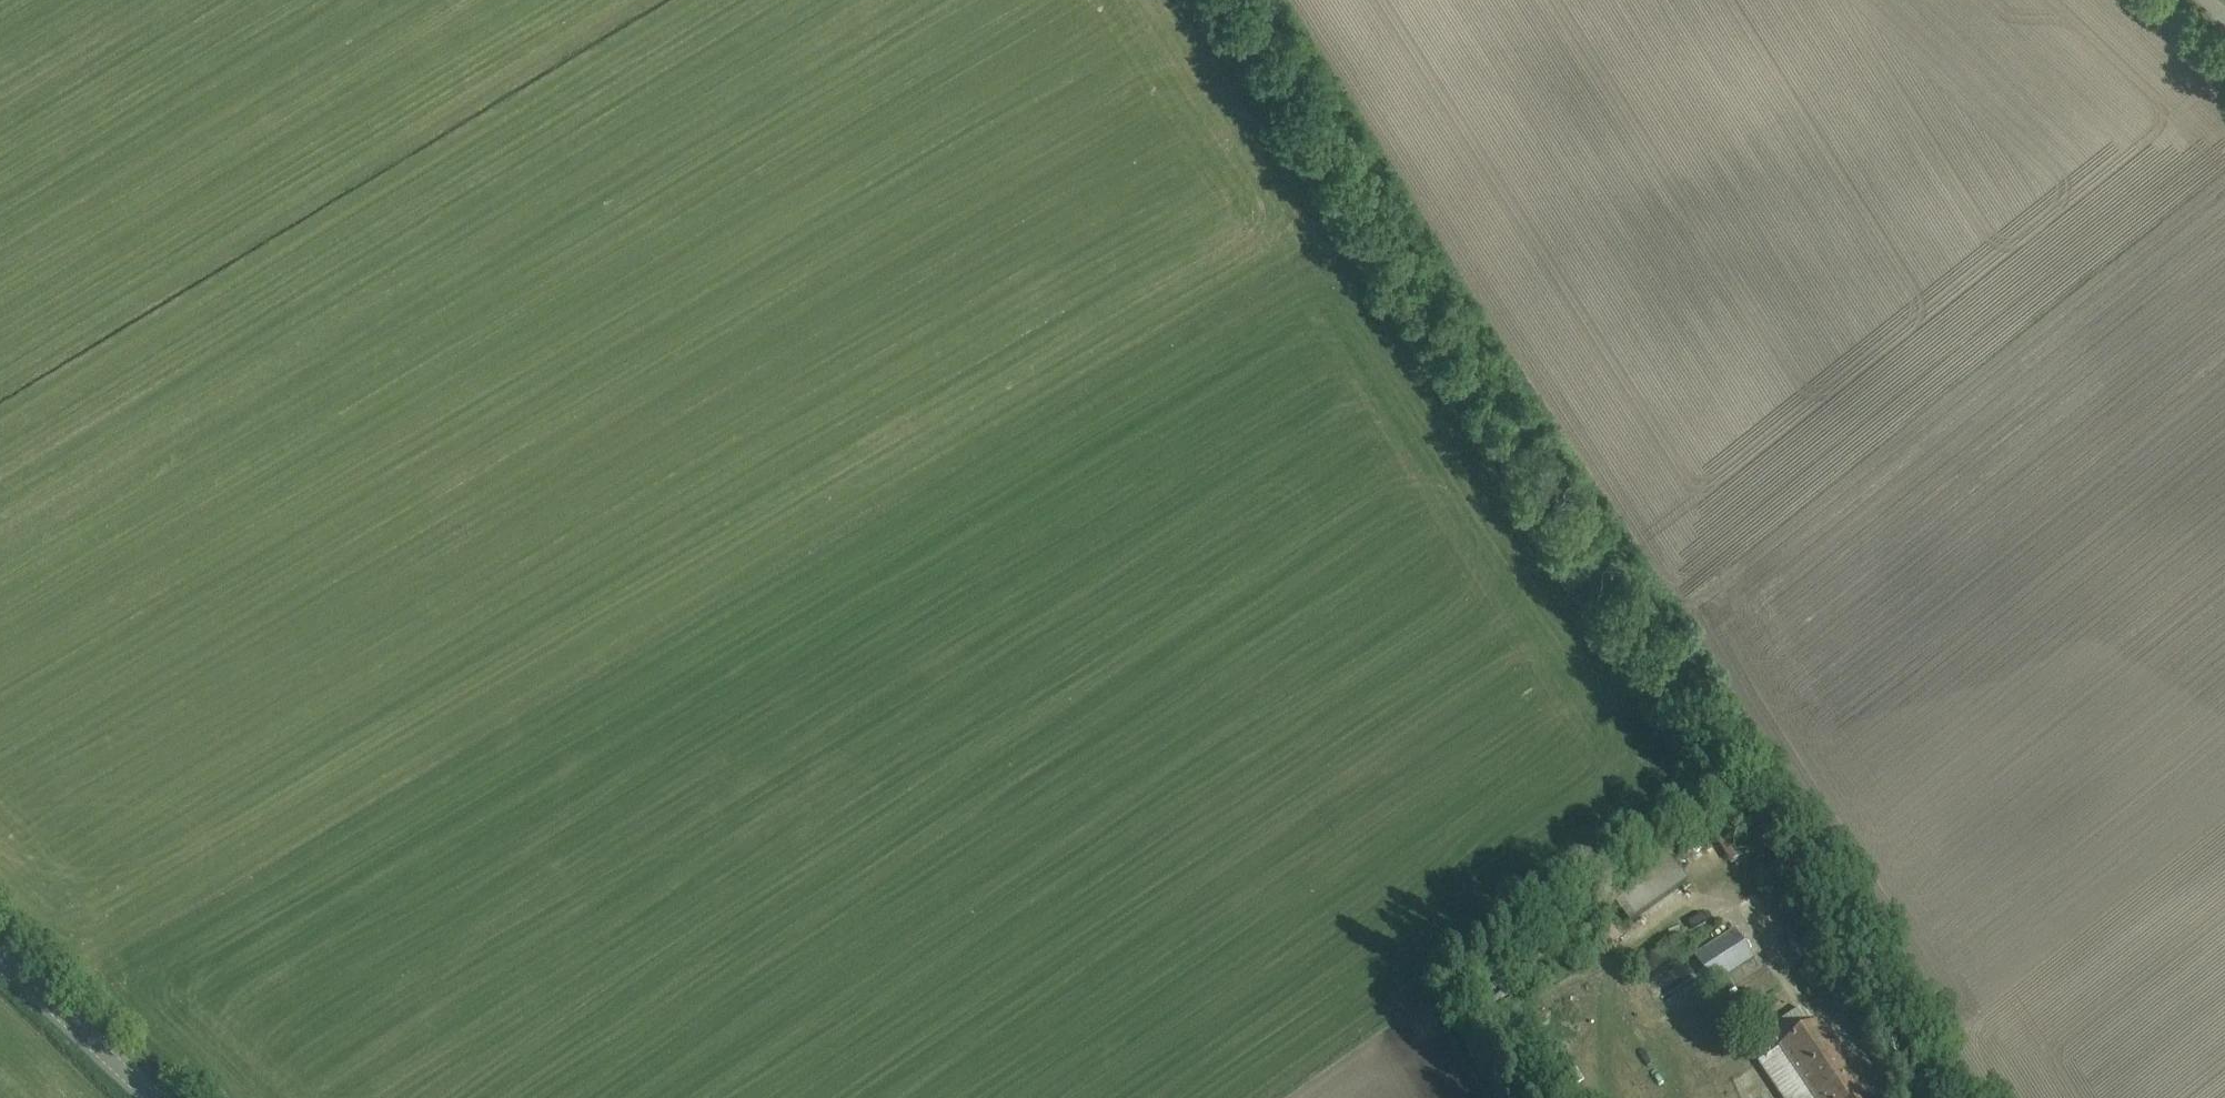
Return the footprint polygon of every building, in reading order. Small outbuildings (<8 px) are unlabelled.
[(1686,884),(1662,850),(1606,890),(1629,924),(1686,884)] [(1622,935),(1612,924),(1598,934),(1607,946),(1622,935)] [(1728,978),(1747,1005),(1752,1013),(1769,1002),(1764,994),(1776,986),(1765,968),(1761,971),(1752,958),(1735,930),(1694,956),(1714,987),(1728,978)] [(1759,1064),(1782,1097),(1795,1097),(1848,1066),(1820,1025),(1781,1050),(1759,1064)] [(1854,1076),(1848,1066),(1809,1092),(1813,1097),(1869,1097),(1854,1076)]
